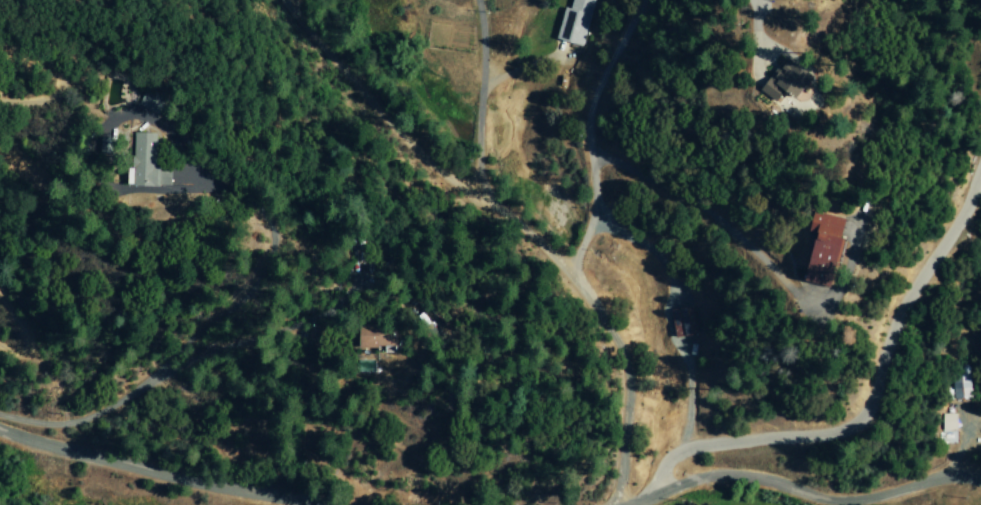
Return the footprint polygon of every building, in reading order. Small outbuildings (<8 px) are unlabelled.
[(582,49),(598,1),(595,0),(572,0),(569,9),(565,8),(555,40),(582,49)] [(782,104),(796,81),(768,64),(748,97),(762,105),(768,96),(782,104)] [(153,135),(132,134),(130,169),(124,169),(124,187),(192,191),(192,187),(174,186),(174,180),(172,180),(173,172),(151,171),(153,135)] [(837,221),(805,214),(800,233),(807,235),(796,283),(821,289),(837,221)] [(358,348),(397,348),(397,328),(358,329),(358,348)] [(955,414),(942,414),(941,431),(955,431),(955,414)]
